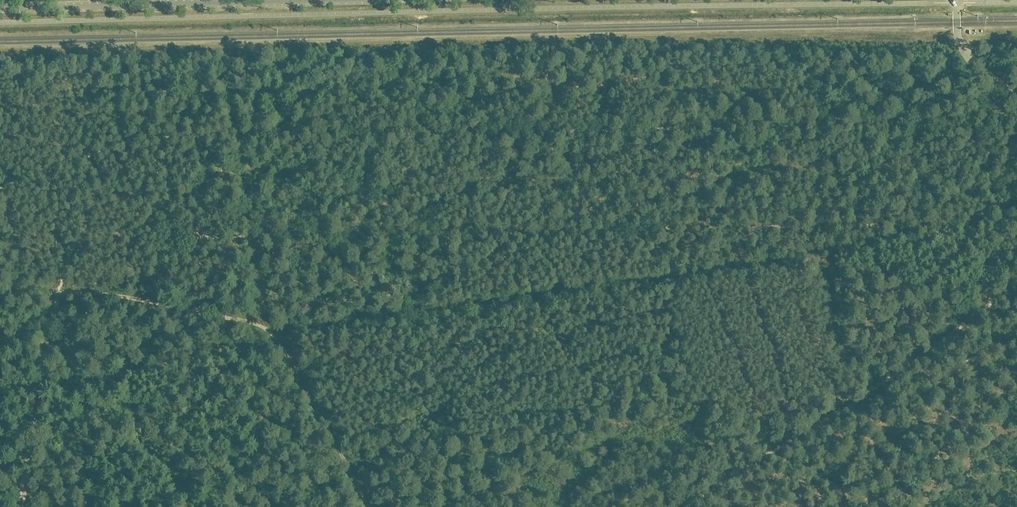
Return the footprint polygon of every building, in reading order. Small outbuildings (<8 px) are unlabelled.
[(150,47),(137,46),(137,55),(150,55),(150,47)]
